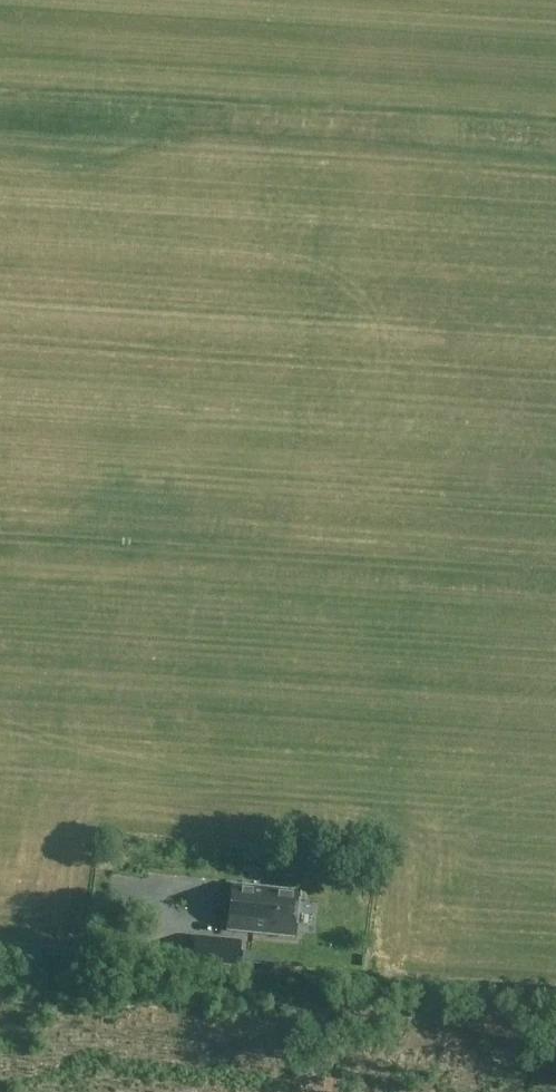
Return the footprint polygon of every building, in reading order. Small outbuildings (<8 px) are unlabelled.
[(227,931),(294,938),(298,894),(232,887),(227,931)]
